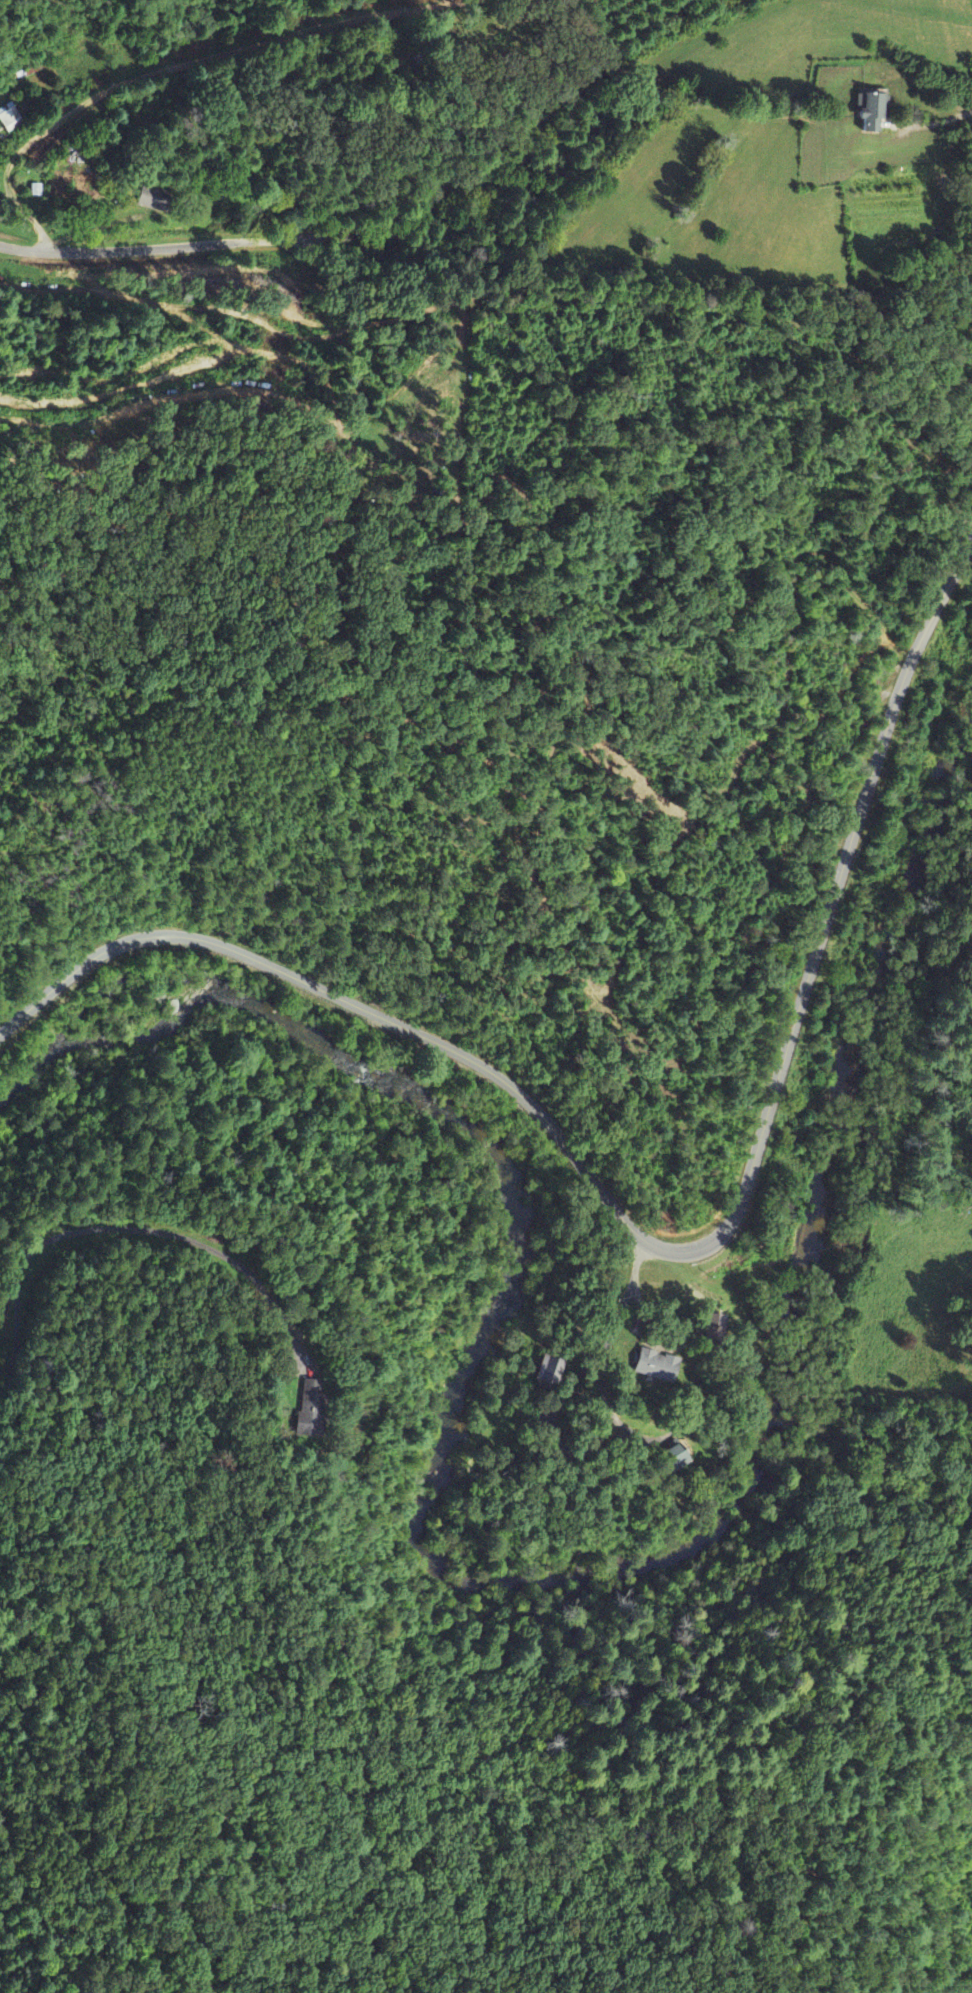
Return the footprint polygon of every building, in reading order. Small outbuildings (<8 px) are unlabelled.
[(880,133),(879,120),(885,120),(884,94),(859,95),(861,133),(880,133)] [(7,135),(24,126),(13,103),(0,109),(0,121),(7,135)] [(163,216),(172,197),(145,185),(137,204),(163,216)] [(633,1372),(672,1385),(680,1360),(641,1348),(633,1372)] [(296,1438),(317,1440),(323,1383),(301,1381),(296,1438)] [(689,1463),(678,1444),(660,1454),(672,1474),(689,1463)]
